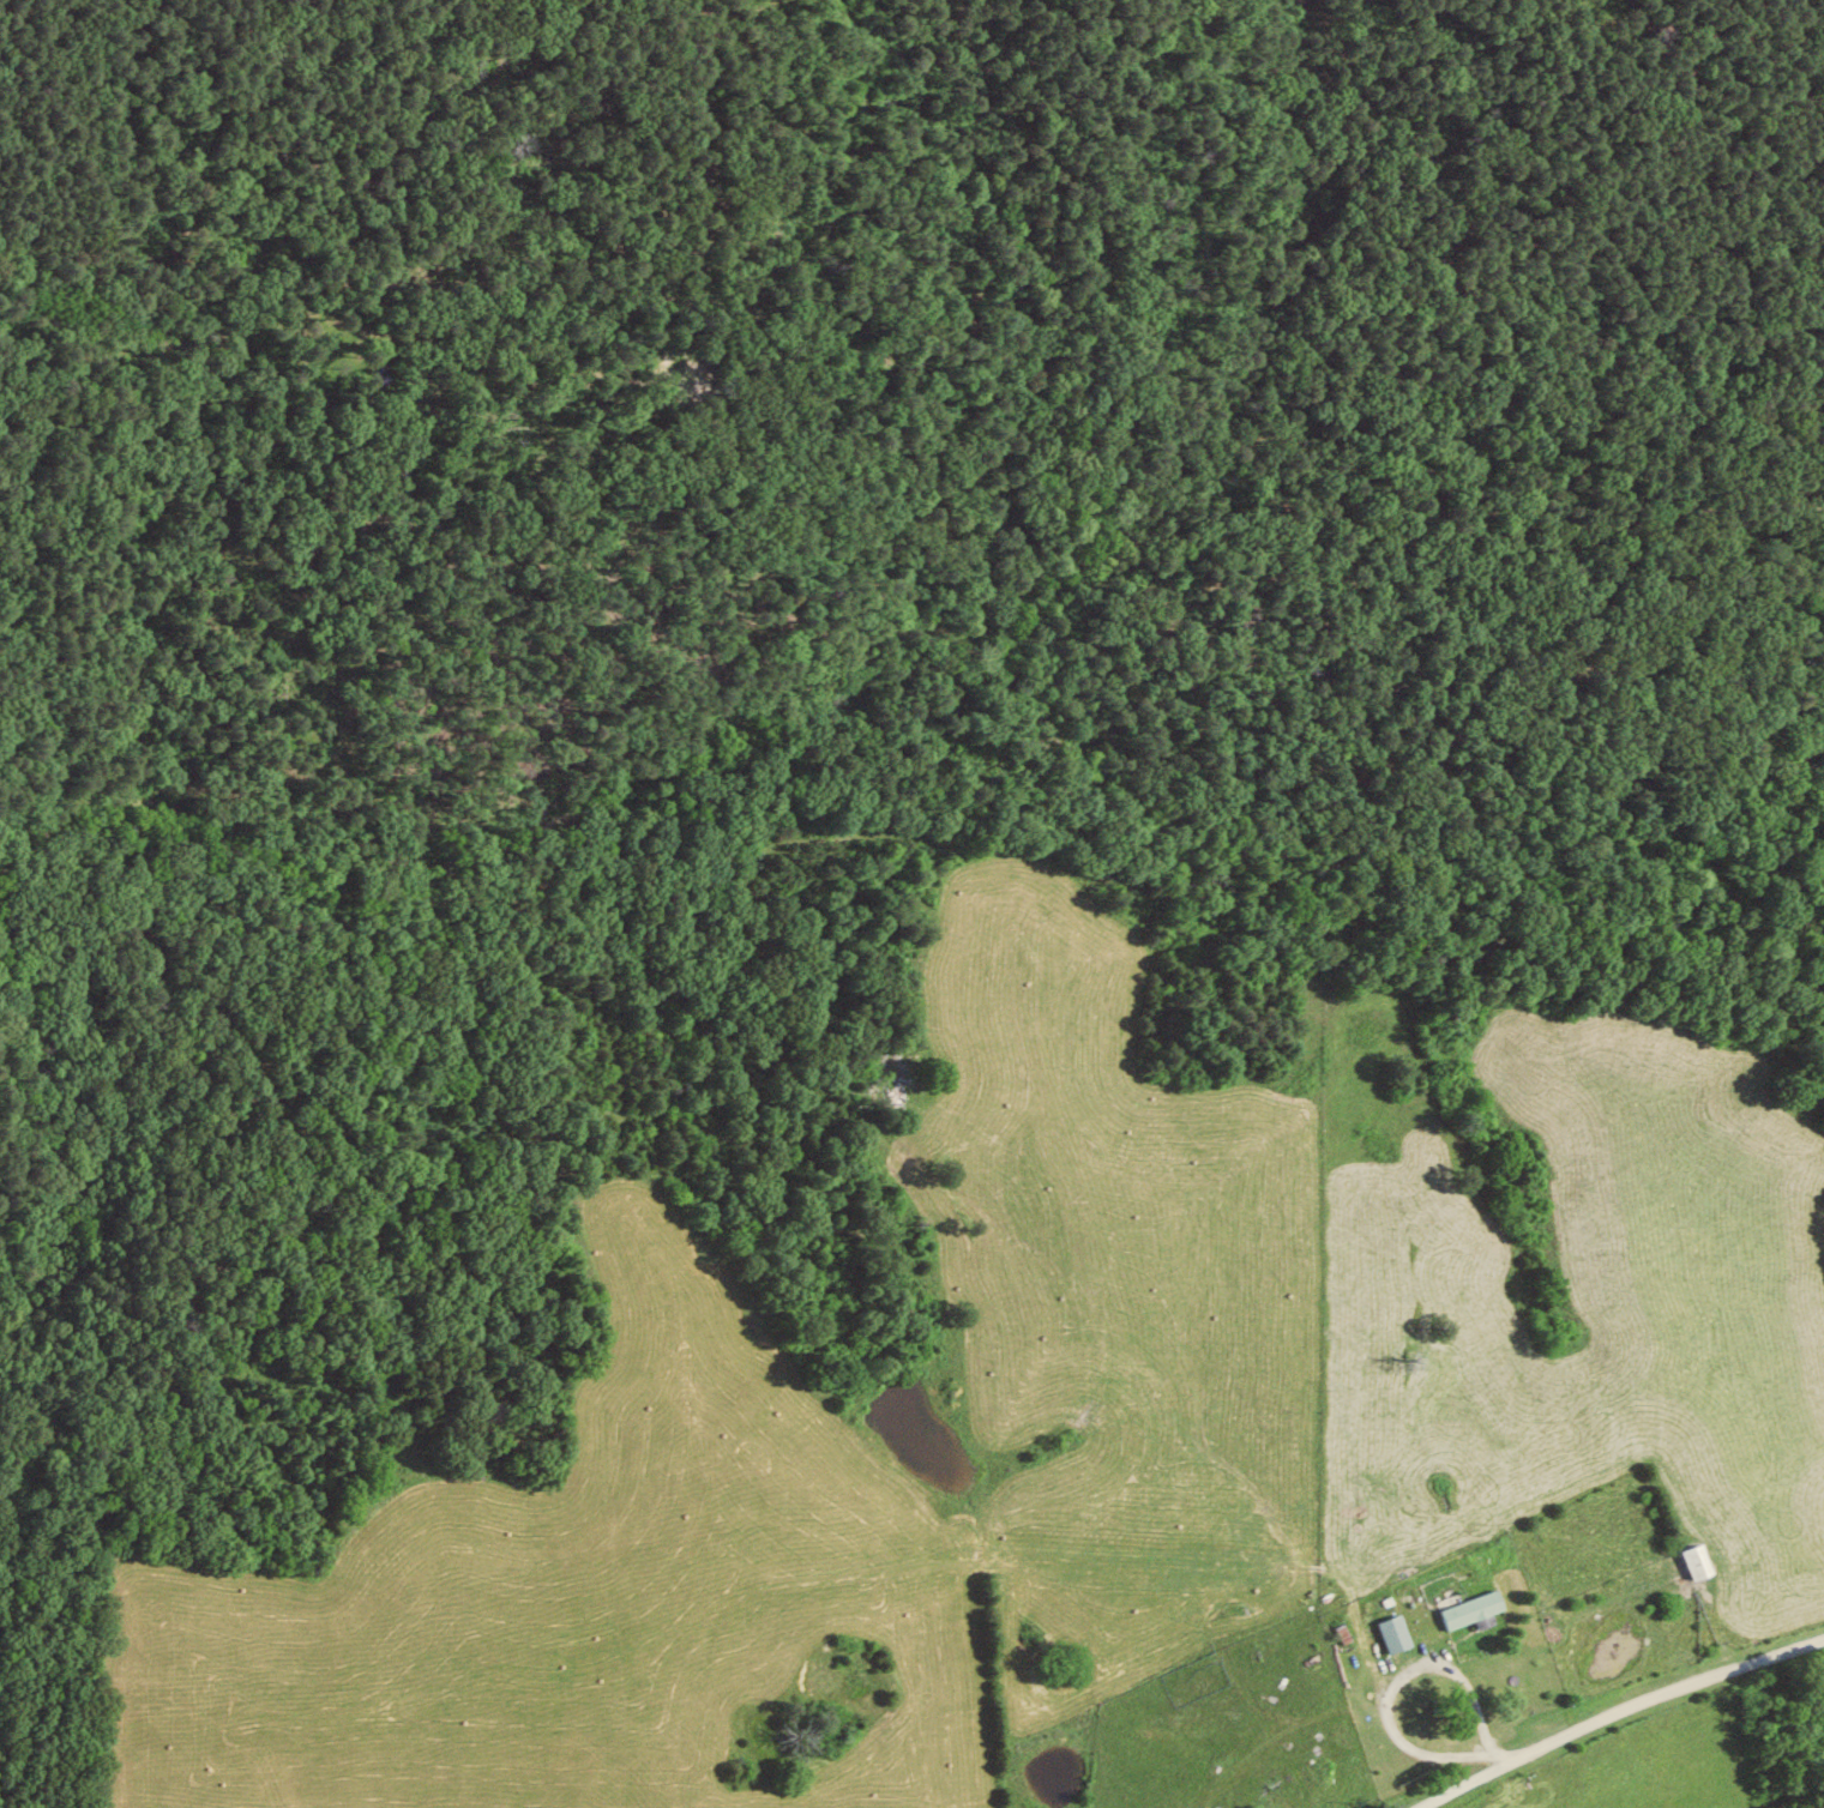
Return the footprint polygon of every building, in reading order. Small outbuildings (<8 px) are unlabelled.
[(1682,1550),(1694,1581),(1714,1573),(1702,1542),(1682,1550)] [(1441,1607),(1447,1629),(1505,1612),(1499,1590),(1441,1607)] [(1387,1653),(1412,1647),(1403,1614),(1379,1620),(1387,1653)]
